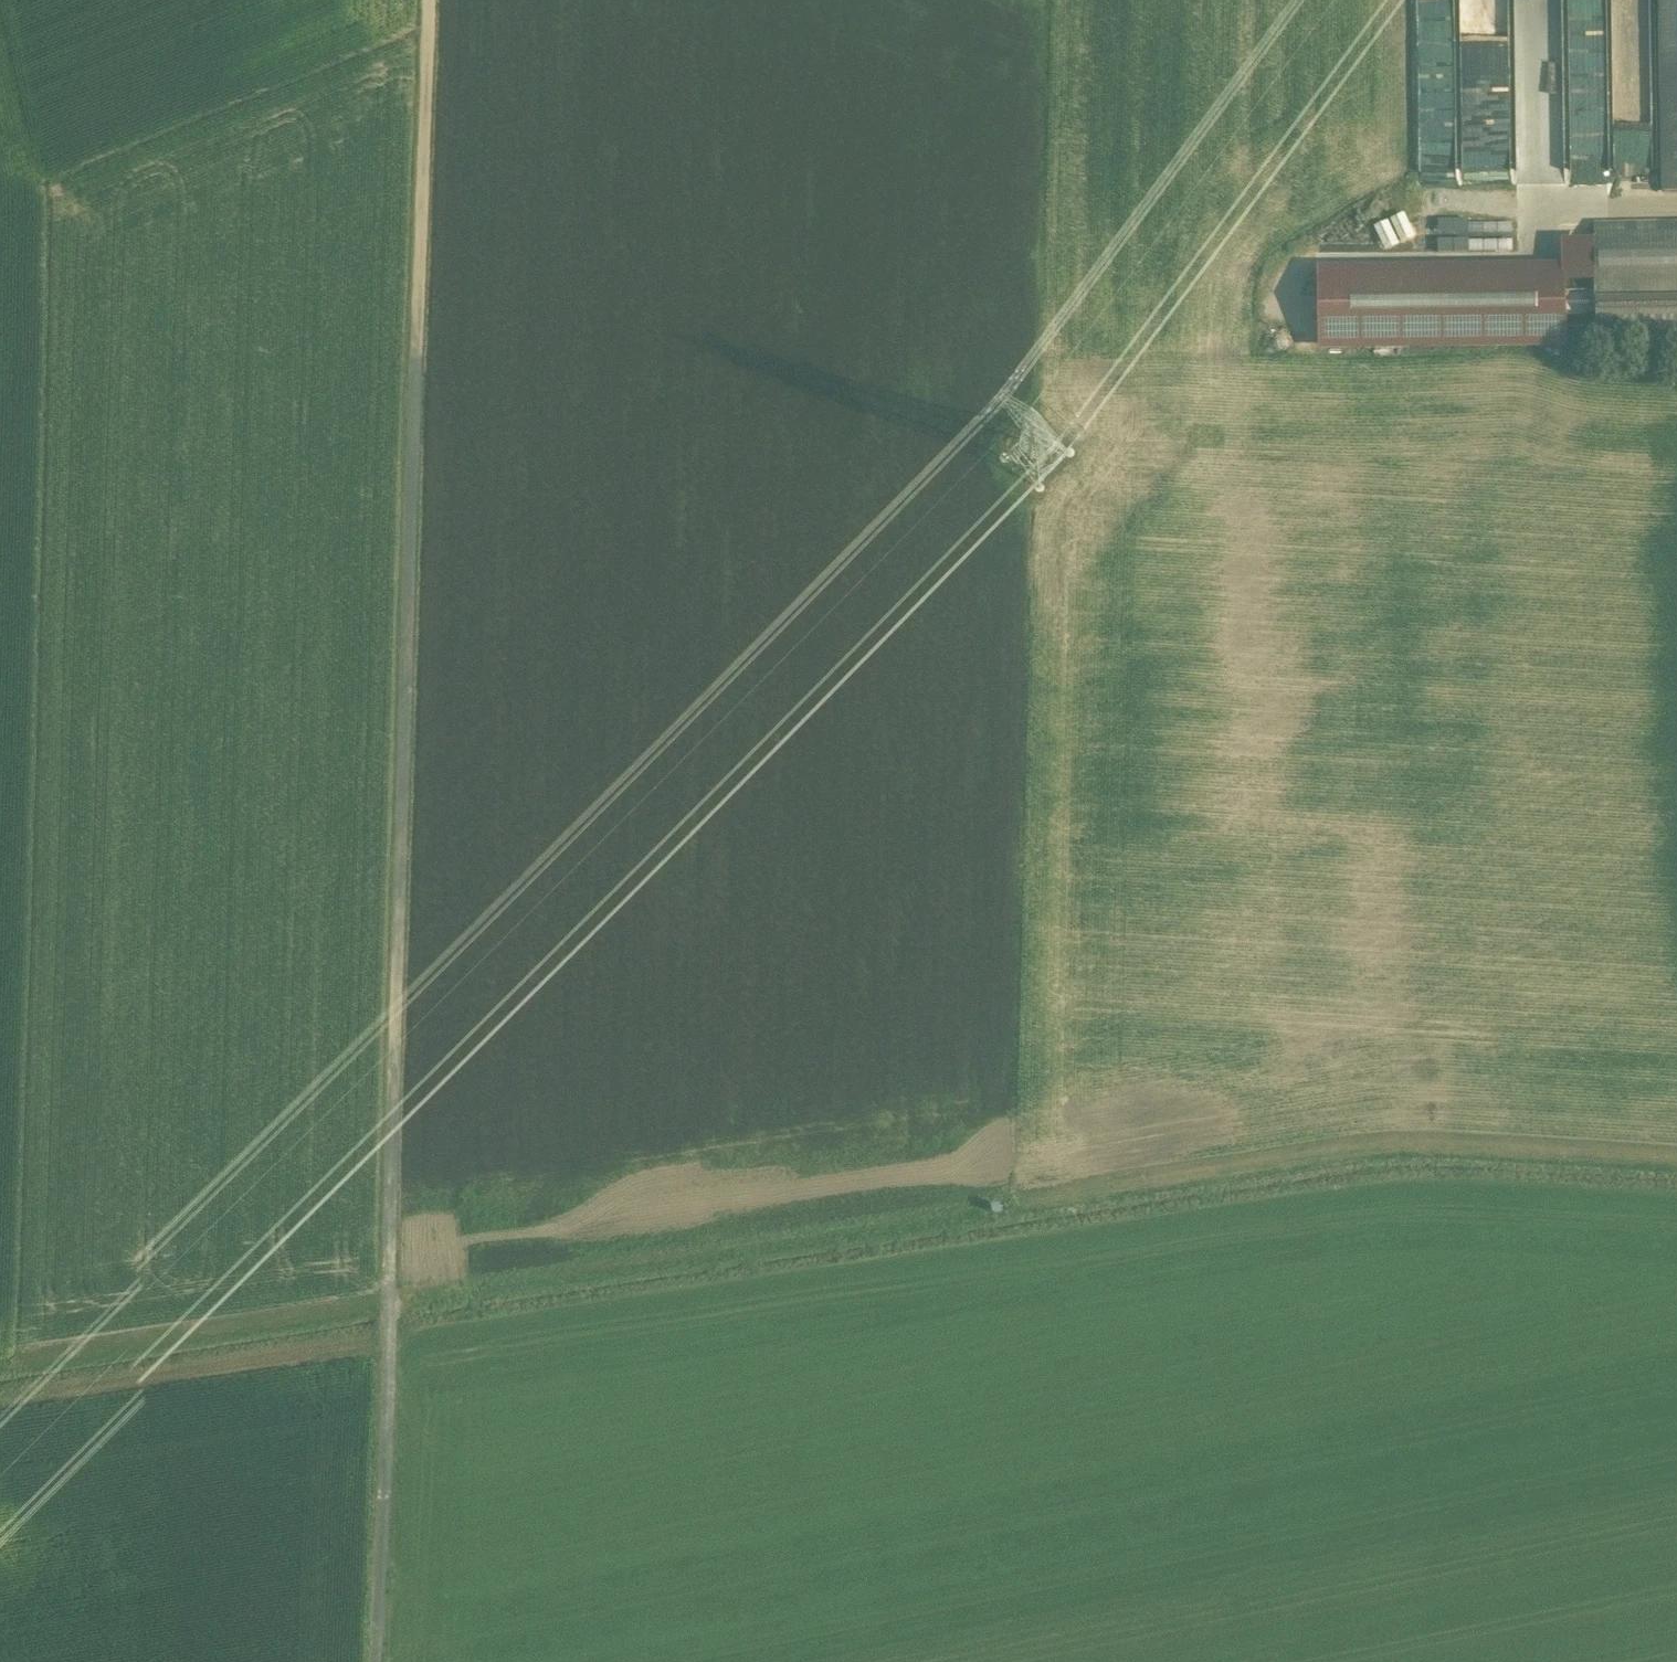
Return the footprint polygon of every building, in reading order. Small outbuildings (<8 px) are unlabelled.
[(1462,177),(1481,176),(1481,179),(1513,179),(1512,0),(1462,0),(1462,177)] [(1663,194),(1676,194),(1676,0),(1661,0),(1663,194)] [(1575,100),(1577,182),(1612,181),(1611,123),(1597,124),(1596,99),(1575,100)] [(1446,196),(1477,198),(1478,190),(1447,188),(1446,196)] [(1594,225),(1595,301),(1676,299),(1676,223),(1594,225)] [(1563,276),(1320,277),(1320,342),(1564,341),(1563,276)] [(1595,301),(1596,334),(1676,333),(1676,299),(1595,301)]
